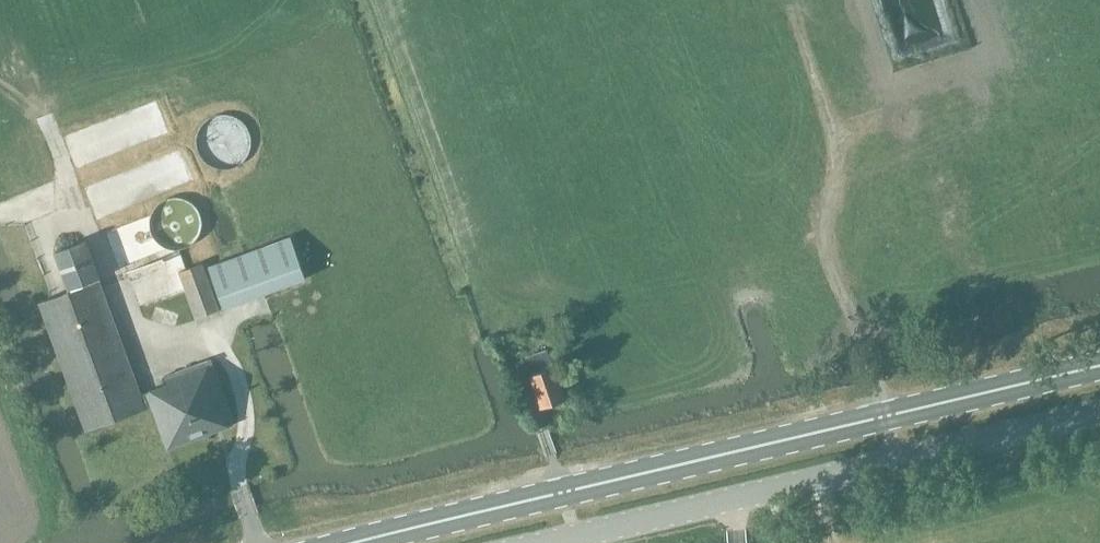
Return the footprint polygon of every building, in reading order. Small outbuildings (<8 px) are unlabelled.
[(915,121),(931,115),(925,102),(910,109),(915,121)] [(253,148),(253,141),(252,133),(249,127),(246,123),(243,120),(238,118),(234,116),(228,116),(222,117),(218,118),(210,123),(206,127),(204,131),(203,136),(202,141),(202,145),(204,152),(209,159),(216,164),(221,166),(226,167),(231,167),(237,165),(245,160),(249,156),(251,152),(253,148)] [(196,232),(197,227),(196,220),(195,215),(191,209),(188,205),(184,202),(177,198),(173,197),(167,196),(160,197),(155,198),(150,201),(146,204),(142,208),(138,213),(136,219),(135,225),(135,229),(137,236),(139,241),(143,247),(148,251),(154,255),(161,257),(165,258),(171,257),(176,256),(183,253),(187,249),(192,244),(194,239),(196,232)] [(297,237),(210,258),(221,303),(308,281),(297,237)] [(56,252),(69,289),(68,289),(69,291),(40,302),(87,431),(153,407),(168,448),(235,424),(212,360),(164,377),(167,385),(142,394),(100,279),(102,279),(87,241),(56,252)] [(180,272),(197,318),(220,310),(203,263),(180,272)] [(531,376),(542,408),(566,399),(555,368),(548,350),(529,356),(536,374),(531,376)]
